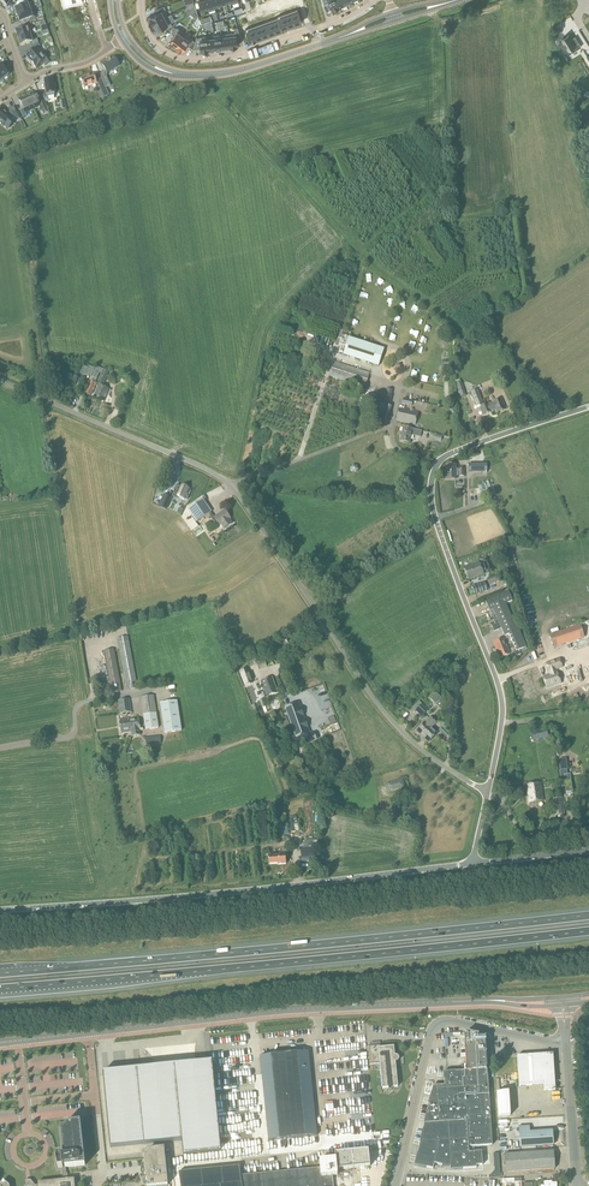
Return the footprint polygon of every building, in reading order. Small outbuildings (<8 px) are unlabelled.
[(206,0),(201,0),(199,1),(202,10),(208,8),(209,11),(206,0)] [(209,11),(215,9),(212,0),(206,0),(209,11)] [(339,6),(336,0),(323,0),(324,5),(330,2),(333,10),(339,6)] [(30,11),(28,4),(15,9),(15,11),(16,15),(17,15),(18,16),(30,11)] [(168,16),(164,10),(166,9),(164,6),(156,10),(157,13),(150,17),(153,23),(168,16)] [(297,9),(291,12),(295,24),(302,22),(297,9)] [(75,10),(68,13),(70,17),(72,16),(75,23),(86,18),(83,11),(76,14),(75,10)] [(33,18),(30,11),(18,16),(20,23),(28,20),(30,23),(36,20),(35,17),(33,18)] [(291,12),(284,14),(289,27),(295,24),(291,12)] [(278,16),(277,16),(278,18),(278,17),(282,29),(283,29),(284,29),(289,27),(284,14),(278,16)] [(173,26),(168,16),(153,23),(154,24),(157,30),(164,26),(166,30),(173,26)] [(278,18),(272,20),(276,33),(283,30),(283,29),(282,29),(278,17),(278,18)] [(77,29),(75,30),(76,34),(84,31),(82,28),(89,25),(86,18),(75,23),(77,29)] [(272,20),(265,22),(270,35),(276,33),(272,20)] [(265,22),(259,24),(263,37),(270,35),(265,22)] [(25,29),(16,32),(18,39),(32,35),(34,35),(32,28),(33,27),(32,23),(24,25),(25,29)] [(259,24),(252,27),(257,40),(263,37),(259,24)] [(176,46),(185,34),(176,27),(172,33),(175,35),(170,42),(175,46),(176,46)] [(235,32),(229,33),(230,47),(238,46),(237,36),(240,36),(238,27),(234,28),(235,32)] [(252,27),(246,29),(250,42),(257,40),(252,27)] [(84,31),(76,34),(78,37),(80,36),(83,43),(95,39),(91,31),(85,34),(84,31)] [(229,33),(221,34),(223,48),(230,47),(229,33)] [(194,40),(185,34),(176,46),(182,51),(187,44),(189,46),(194,40)] [(221,34),(214,35),(214,38),(215,38),(216,49),(223,48),(221,34)] [(32,35),(18,39),(20,46),(30,43),(31,47),(38,44),(37,40),(34,41),(32,35)] [(562,40),(558,43),(566,56),(581,47),(575,37),(571,39),(568,35),(562,39),(562,40)] [(196,38),(193,49),(201,48),(201,51),(209,50),(209,49),(207,39),(208,39),(207,36),(200,37),(200,38),(196,38)] [(208,39),(207,39),(209,49),(216,49),(215,38),(214,38),(208,39)] [(95,39),(83,43),(86,49),(97,45),(95,39)] [(34,51),(27,58),(31,63),(41,55),(42,55),(44,53),(39,48),(40,46),(38,44),(31,47),(34,51)] [(41,55),(31,63),(36,69),(42,64),(46,60),(42,55),(41,55)] [(106,62),(102,65),(107,73),(119,66),(114,57),(110,60),(110,59),(106,61),(106,62)] [(3,80),(9,75),(0,64),(0,75),(3,80)] [(85,77),(81,79),(84,88),(97,84),(98,83),(102,92),(107,90),(106,88),(102,79),(96,81),(94,74),(85,77)] [(107,77),(102,79),(106,88),(111,86),(107,77)] [(46,91),(43,92),(44,99),(48,98),(47,97),(55,95),(54,91),(55,90),(54,85),(53,85),(52,81),(45,82),(46,91)] [(44,107),(41,101),(38,102),(34,93),(26,96),(33,110),(40,106),(41,109),(44,107)] [(33,110),(26,96),(19,99),(24,109),(20,111),(23,117),(27,116),(26,113),(33,110)] [(0,108),(0,122),(2,124),(1,124),(2,125),(2,124),(4,126),(3,126),(4,127),(4,126),(6,127),(11,122),(13,120),(13,119),(15,118),(16,122),(21,119),(15,109),(7,114),(5,112),(4,112),(0,108)] [(384,349),(350,338),(344,355),(378,367),(384,349)] [(365,388),(370,373),(334,361),(330,376),(365,388)] [(88,366),(85,374),(93,377),(91,381),(86,394),(90,395),(95,383),(97,379),(100,371),(88,366)] [(100,371),(102,371),(98,381),(104,384),(109,373),(106,372),(106,371),(103,370),(103,369),(101,368),(100,371)] [(462,397),(466,395),(461,379),(456,381),(462,397)] [(109,389),(99,384),(94,397),(104,401),(109,389)] [(385,393),(383,403),(390,405),(393,395),(392,395),(393,390),(391,390),(386,388),(385,393)] [(477,389),(471,392),(477,406),(480,405),(481,407),(480,407),(483,415),(491,411),(491,410),(495,408),(497,413),(506,409),(501,398),(493,402),(488,404),(484,405),(477,389)] [(399,408),(396,421),(410,424),(409,428),(412,428),(413,424),(415,425),(418,412),(399,408)] [(402,433),(401,441),(410,443),(412,434),(415,435),(420,437),(422,431),(413,429),(412,428),(409,428),(404,427),(402,433)] [(469,471),(487,471),(487,463),(469,464),(469,471)] [(456,465),(447,465),(447,479),(456,479),(456,473),(459,473),(459,476),(465,476),(465,468),(459,469),(456,469),(456,465)] [(177,484),(172,496),(176,498),(177,498),(178,496),(184,499),(185,498),(188,500),(192,491),(189,490),(189,488),(182,485),(182,486),(181,488),(178,486),(178,485),(177,484)] [(166,509),(172,498),(164,494),(159,506),(166,509)] [(202,498),(188,508),(197,522),(211,512),(202,498)] [(212,513),(209,515),(215,524),(218,523),(220,525),(221,524),(224,529),(232,523),(229,519),(231,518),(225,510),(215,517),(212,513)] [(484,574),(480,562),(464,568),(469,579),(484,574)] [(497,575),(487,579),(488,583),(499,579),(497,575)] [(484,581),(472,586),(475,594),(488,590),(484,581)] [(510,639),(516,652),(527,647),(519,629),(517,629),(506,604),(513,600),(509,591),(485,601),(490,611),(493,609),(497,619),(494,621),(495,624),(492,625),(494,631),(501,628),(506,640),(510,639)] [(580,626),(551,635),(555,646),(584,637),(580,626)] [(128,636),(117,638),(127,690),(138,688),(128,636)] [(495,645),(500,658),(510,654),(505,641),(495,645)] [(114,649),(103,651),(111,693),(122,691),(114,649)] [(550,675),(543,677),(547,688),(561,683),(556,669),(562,667),(560,659),(546,663),(550,675)] [(248,668),(239,671),(245,686),(253,683),(248,668)] [(277,693),(272,678),(261,682),(264,690),(262,690),(265,697),(277,693)] [(106,682),(98,683),(99,695),(107,694),(106,682)] [(437,691),(431,697),(435,701),(441,696),(437,692),(437,691)] [(143,715),(157,713),(154,695),(140,697),(143,716),(143,717),(144,717),(143,715)] [(130,699),(118,700),(120,714),(132,712),(130,699)] [(440,701),(439,702),(441,705),(439,707),(443,710),(446,707),(445,706),(447,704),(445,702),(442,699),(440,701)] [(162,718),(179,716),(177,701),(160,703),(162,718)] [(285,707),(296,737),(309,733),(299,702),(285,707)] [(422,704),(415,711),(422,717),(429,710),(422,704)] [(144,717),(143,717),(145,730),(159,728),(157,714),(157,713),(143,715),(144,717)] [(179,716),(162,718),(165,733),(182,730),(179,716)] [(426,722),(417,731),(429,742),(437,733),(431,727),(436,723),(430,717),(426,722)] [(120,725),(119,726),(119,727),(120,728),(121,733),(132,731),(131,724),(134,724),(134,721),(135,721),(135,718),(128,719),(128,720),(126,720),(126,719),(119,720),(120,725)] [(132,731),(132,736),(140,735),(140,730),(138,718),(135,718),(135,721),(134,721),(134,724),(131,724),(132,731)] [(448,733),(442,727),(439,730),(445,736),(448,733)] [(549,739),(547,730),(537,733),(539,739),(544,738),(544,740),(549,739)] [(160,736),(145,737),(146,745),(161,743),(160,736)] [(566,769),(559,770),(562,786),(565,786),(566,789),(566,791),(571,790),(569,776),(567,776),(566,769)] [(404,780),(390,785),(392,791),(406,787),(404,780)] [(544,800),(541,783),(526,785),(529,803),(544,800)] [(565,814),(562,798),(552,799),(555,816),(565,814)] [(294,819),(289,820),(291,832),(295,831),(295,826),(298,826),(297,818),(294,818),(295,823),(294,823),(294,819)] [(280,824),(276,825),(281,838),(285,837),(280,824)] [(301,840),(302,848),(301,849),(302,862),(315,861),(314,847),(313,839),(301,840)] [(269,856),(268,856),(269,864),(278,863),(278,865),(287,864),(286,856),(289,856),(288,849),(282,849),(282,853),(279,853),(279,855),(269,856)] [(448,1046),(459,1045),(458,1029),(451,1030),(452,1033),(448,1033),(448,1030),(446,1031),(446,1038),(443,1038),(443,1044),(448,1043),(448,1046)] [(418,1153),(419,1153),(417,1162),(419,1164),(427,1166),(427,1167),(433,1169),(435,1163),(450,1167),(452,1167),(454,1169),(463,1169),(477,1168),(477,1165),(483,1165),(482,1151),(469,1152),(469,1147),(492,1145),(485,1037),(479,1037),(479,1034),(467,1032),(467,1033),(465,1034),(468,1070),(465,1071),(456,1072),(445,1072),(446,1080),(444,1080),(443,1085),(434,1086),(433,1086),(418,1153)] [(413,1042),(378,1044),(387,1127),(394,1127),(413,1042)] [(308,1051),(260,1056),(269,1140),(317,1135),(308,1051)] [(553,1053),(517,1056),(519,1086),(544,1085),(544,1091),(556,1090),(553,1053)] [(221,1150),(212,1062),(196,1064),(196,1070),(154,1074),(154,1068),(103,1073),(110,1147),(182,1140),(183,1153),(221,1150)] [(63,1170),(66,1170),(66,1167),(85,1165),(81,1121),(65,1123),(65,1127),(61,1128),(64,1156),(62,1156),(62,1154),(57,1155),(58,1168),(62,1168),(63,1170)] [(530,1132),(530,1126),(519,1127),(520,1147),(553,1145),(553,1130),(530,1132)] [(302,1154),(312,1150),(311,1141),(309,1141),(308,1142),(267,1145),(258,1149),(259,1153),(263,1153),(264,1156),(268,1156),(270,1155),(274,1155),(274,1152),(276,1152),(286,1151),(288,1155),(295,1154),(294,1154),(302,1154)] [(164,1148),(149,1149),(149,1153),(145,1154),(147,1178),(146,1178),(147,1182),(148,1185),(167,1185),(168,1185),(164,1148)] [(239,1166),(179,1172),(181,1185),(334,1185),(332,1173),(337,1173),(337,1169),(370,1166),(368,1150),(335,1153),(336,1158),(320,1160),(320,1167),(241,1175),(239,1166)] [(555,1169),(554,1150),(505,1153),(506,1172),(555,1169)] [(74,1179),(67,1179),(66,1170),(63,1170),(64,1180),(38,1182),(38,1185),(33,1185),(75,1185),(74,1179)] [(359,1177),(351,1177),(351,1174),(344,1174),(345,1178),(350,1178),(350,1185),(352,1185),(359,1185),(359,1177)]
